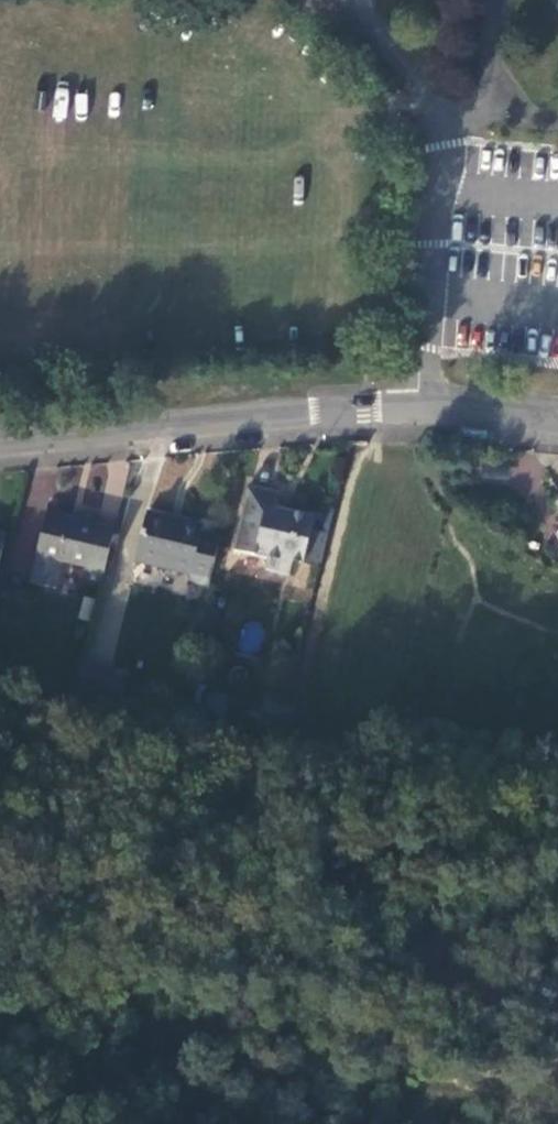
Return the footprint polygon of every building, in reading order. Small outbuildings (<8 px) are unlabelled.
[(298,552),(304,518),(283,514),(286,502),(260,496),(260,502),(248,500),(251,479),(223,474),(211,536),(245,543),(243,557),(269,560),(271,547),(298,552)] [(544,490),(557,515),(557,482),(544,490)] [(81,567),(91,510),(73,507),(74,499),(54,495),(52,505),(21,501),(14,541),(41,546),(64,550),(62,563),(81,567)] [(185,574),(194,527),(174,523),(175,521),(145,515),(139,507),(120,503),(109,551),(166,563),(164,569),(185,574)] [(41,546),(14,541),(9,568),(36,573),(41,546)] [(94,677),(97,656),(66,651),(58,694),(106,702),(110,680),(94,677)] [(94,677),(110,680),(113,659),(97,656),(94,677)]
